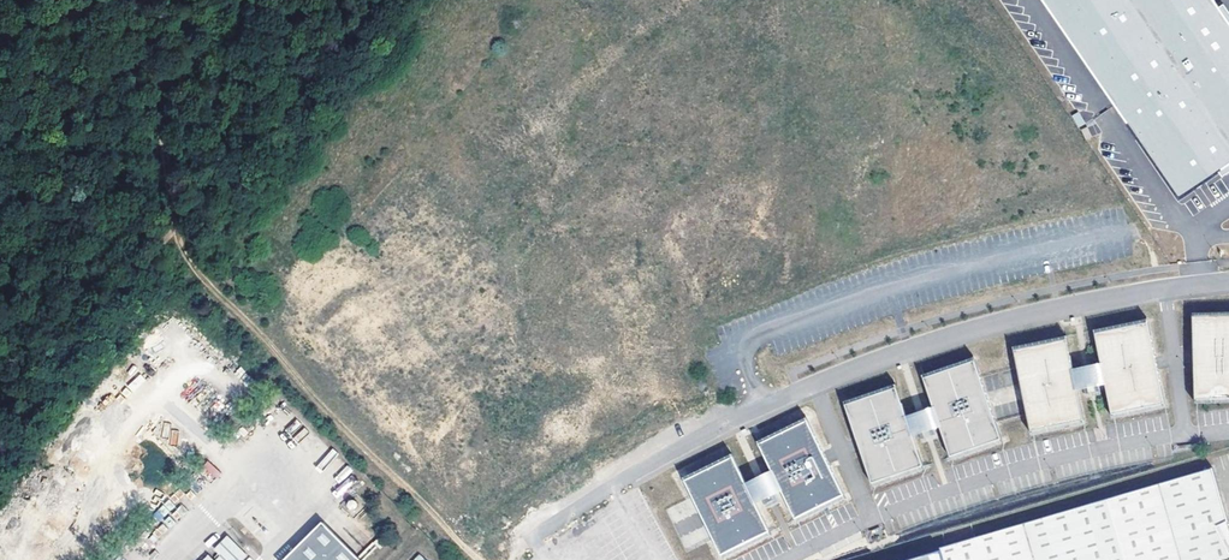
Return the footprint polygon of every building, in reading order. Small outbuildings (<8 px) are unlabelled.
[(1179,201),(1228,167),(1228,22),(1219,8),(1214,0),(1042,0),(1179,201)] [(1228,22),(1228,11),(1224,4),(1219,8),(1228,22)] [(1080,127),(1085,123),(1079,112),(1073,116),(1080,127)] [(1092,137),(1087,127),(1081,130),(1086,140),(1092,137)] [(1194,317),(1196,406),(1228,406),(1228,316),(1194,317)] [(1094,328),(1101,358),(1108,388),(1114,418),(1167,407),(1148,317),(1094,328)] [(1079,395),(1073,364),(1067,334),(1014,345),(1032,434),(1085,424),(1079,395)] [(930,398),(941,428),(951,457),(1002,439),(971,352),(921,370),(930,398)] [(1108,388),(1101,358),(1073,364),(1079,395),(1108,388)] [(133,392),(146,380),(140,373),(127,385),(133,392)] [(894,380),(843,398),(873,484),(924,466),(914,438),(904,408),(894,380)] [(918,403),(904,408),(914,438),(941,428),(930,398),(918,403)] [(303,419),(287,431),(295,441),(292,443),(302,456),(313,448),(326,464),(317,471),(329,486),(345,473),(303,419)] [(770,466),(782,490),(798,521),(846,497),(809,422),(761,446),(770,466)] [(176,445),(179,430),(172,429),(170,444),(176,445)] [(735,459),(686,483),(723,558),(772,534),(756,503),(744,479),(735,459)] [(207,461),(198,471),(212,483),(221,473),(207,461)] [(758,472),(744,479),(756,503),(782,490),(770,466),(758,472)] [(1216,525),(1227,522),(1228,522),(1213,468),(940,549),(941,551),(943,559),(1228,559),(1228,551),(1216,525)] [(148,536),(153,543),(189,512),(181,503),(176,508),(161,490),(153,497),(162,507),(153,514),(162,524),(148,536)] [(362,559),(313,510),(270,553),(276,559),(362,559)] [(1227,522),(1216,525),(1228,551),(1228,529),(1227,522)] [(227,534),(219,541),(213,535),(204,544),(211,552),(202,559),(251,559),(227,534)] [(941,551),(911,559),(943,559),(941,551)]
